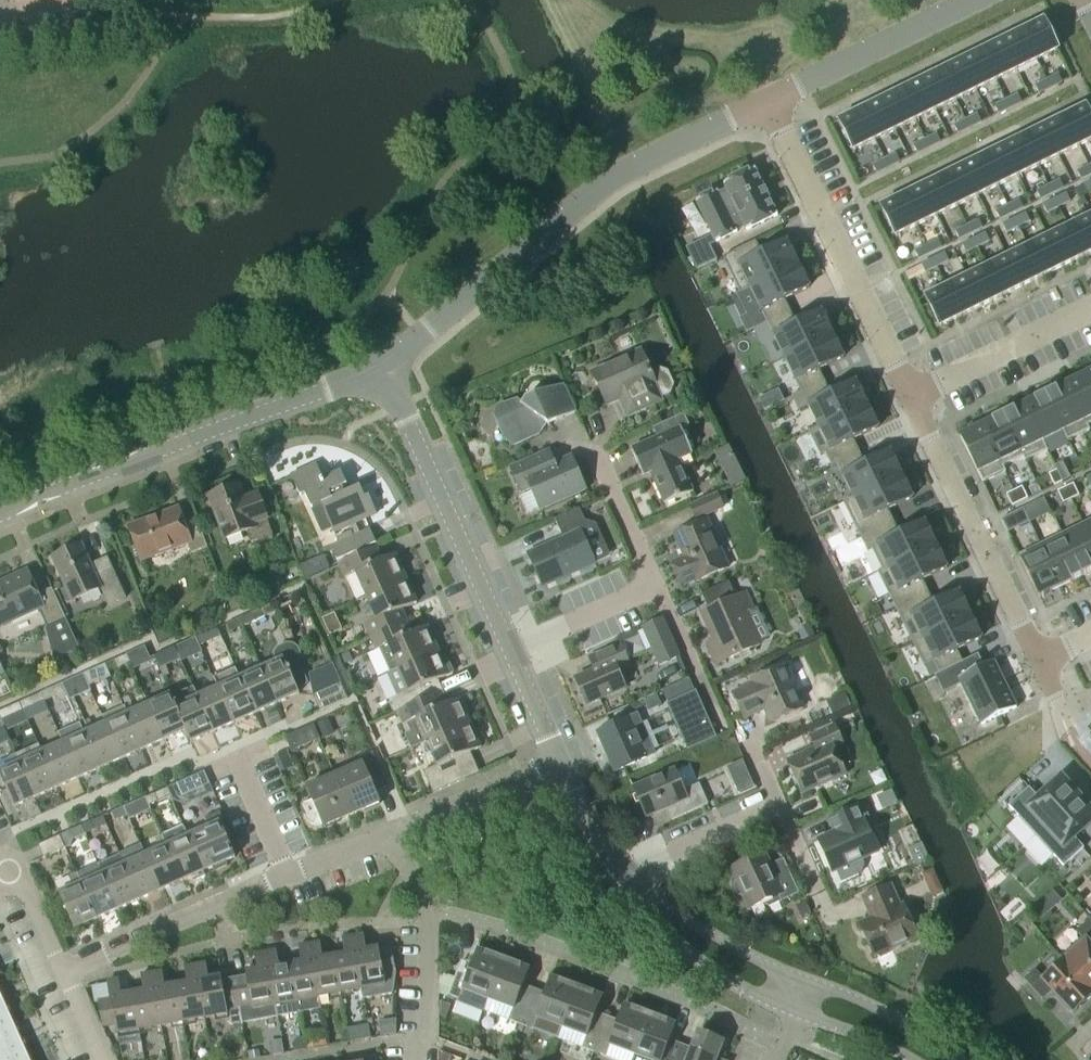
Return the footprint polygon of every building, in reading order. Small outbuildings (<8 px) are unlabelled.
[(1043,20),(1022,31),(1037,61),(1058,50),(1043,20)] [(1037,61),(1022,31),(1002,41),(1016,71),(1037,61)] [(1016,71),(1002,41),(981,50),(996,81),(1016,71)] [(996,81),(981,50),(961,60),(976,91),(996,81)] [(976,91),(961,60),(941,70),(956,100),(976,91)] [(956,100),(941,70),(920,80),(935,110),(956,100)] [(1058,74),(1046,80),(1050,88),(1062,82),(1058,74)] [(935,110),(920,80),(900,90),(915,120),(935,110)] [(1050,88),(1046,80),(1034,86),(1038,94),(1050,88)] [(915,120),(900,90),(880,100),(895,130),(915,120)] [(1017,94),(1006,100),(1010,108),(1021,102),(1017,94)] [(895,130),(880,100),(860,110),(875,140),(895,130)] [(1010,108),(1006,100),(994,106),(998,114),(1010,108)] [(1064,116),(1079,146),(1090,140),(1090,118),(1085,106),(1064,116)] [(875,140),(860,110),(839,121),(854,151),(875,140)] [(977,114),(965,120),(969,128),(981,122),(977,114)] [(1079,146),(1064,116),(1044,126),(1058,156),(1079,146)] [(969,128),(965,120),(954,126),(957,133),(969,128)] [(1058,156),(1044,126),(1023,136),(1038,166),(1058,156)] [(936,134),(925,140),(929,148),(940,142),(936,134)] [(1038,166),(1023,136),(1003,146),(1018,176),(1038,166)] [(929,148),(925,140),(913,146),(917,153),(929,148)] [(1018,176),(1003,146),(983,156),(998,186),(1018,176)] [(896,154),(884,160),(888,168),(900,162),(896,154)] [(998,186),(983,156),(963,166),(977,196),(998,186)] [(888,168),(884,160),(872,166),(876,173),(888,168)] [(977,196),(963,166),(942,176),(957,206),(977,196)] [(1090,174),(1090,171),(1088,166),(1077,172),(1081,180),(1090,174)] [(755,169),(724,184),(724,186),(725,185),(728,191),(718,195),(717,193),(718,193),(717,191),(696,201),(697,203),(716,241),(715,241),(716,243),(737,232),(736,231),(734,227),(743,222),(747,230),(746,230),(747,231),(777,216),(777,215),(776,215),(755,171),(756,171),(755,169)] [(957,206),(942,176),(922,186),(937,216),(957,206)] [(1060,180),(1048,186),(1052,194),(1063,188),(1060,180)] [(937,216),(922,186),(902,196),(917,226),(937,216)] [(1052,194),(1048,186),(1036,192),(1040,199),(1052,194)] [(1058,207),(1070,202),(1066,194),(1055,199),(1058,207)] [(917,226),(902,196),(881,206),(896,236),(917,226)] [(1058,207),(1055,199),(1043,205),(1047,213),(1058,207)] [(1019,200),(1007,206),(1011,214),(1023,208),(1019,200)] [(999,219),(1011,214),(1007,206),(996,212),(999,219)] [(1018,227),(1030,222),(1026,214),(1014,219),(1018,227)] [(1088,217),(1068,227),(1083,257),(1090,253),(1090,223),(1088,217)] [(1006,233),(1018,227),(1014,219),(1002,225),(1006,233)] [(978,220),(967,226),(971,233),(982,228),(978,220)] [(971,233),(967,226),(955,231),(959,239),(971,233)] [(1083,257),(1068,227),(1048,237),(1062,267),(1083,257)] [(977,247),(989,241),(985,234),(974,239),(977,247)] [(1062,267),(1048,237),(1027,247),(1042,277),(1062,267)] [(966,253),(977,247),(974,239),(962,245),(966,253)] [(938,240),(926,245),(930,253),(942,248),(938,240)] [(740,249),(723,257),(740,292),(741,293),(750,288),(798,264),(787,241),(761,253),(756,241),(740,249)] [(930,253),(926,245),(915,251),(918,259),(930,253)] [(1042,277),(1027,247),(1007,257),(1022,287),(1042,277)] [(717,260),(711,248),(710,248),(691,258),(697,270),(717,260)] [(937,267),(949,261),(945,253),(933,259),(937,267)] [(1022,287),(1007,257),(987,267),(1002,297),(1022,287)] [(937,267),(933,259),(921,265),(925,273),(937,267)] [(741,293),(737,295),(748,316),(754,329),(767,323),(790,311),(784,300),(809,287),(798,264),(750,288),(741,293)] [(1002,297),(987,267),(967,277),(982,307),(1002,297)] [(982,307),(967,277),(946,286),(961,317),(982,307)] [(961,317),(946,286),(925,297),(940,327),(961,317)] [(771,331),(758,338),(771,364),(784,358),(832,334),(821,311),(796,323),(790,311),(767,323),(771,331)] [(832,334),(784,358),(787,363),(801,392),(801,393),(824,382),(819,370),(844,357),(832,334)] [(670,393),(674,385),(668,372),(660,369),(651,373),(643,354),(624,363),(623,359),(593,373),(608,406),(625,398),(629,400),(636,414),(663,402),(661,398),(670,393)] [(1087,373),(1066,384),(1089,431),(1090,430),(1087,425),(1090,424),(1090,382),(1087,373)] [(801,392),(791,396),(799,411),(808,406),(818,427),(819,428),(867,404),(855,381),(830,393),(824,382),(801,393),(801,392)] [(1089,431),(1066,384),(1045,394),(1068,441),(1089,431)] [(549,425),(577,413),(565,385),(527,398),(522,404),(518,401),(498,408),(495,416),(506,440),(514,446),(540,434),(547,424),(549,425)] [(1068,441),(1045,394),(1024,404),(1047,451),(1048,451),(1047,450),(1067,441),(1068,441)] [(818,427),(809,431),(821,456),(825,453),(832,466),(836,464),(836,463),(859,452),(853,440),(878,427),(867,404),(819,428),(818,427)] [(1047,451),(1024,404),(1003,415),(1025,461),(1047,451)] [(663,436),(632,450),(644,476),(651,472),(666,505),(694,492),(679,460),(693,454),(682,429),(690,426),(685,415),(659,427),(663,436)] [(1025,461),(1003,415),(981,425),(1004,472),(1005,471),(1003,467),(1018,459),(1023,457),(1025,462),(1025,461)] [(1004,472),(981,425),(960,436),(983,482),(1004,472)] [(586,490),(572,458),(555,465),(549,451),(512,468),(523,493),(533,489),(534,491),(521,497),(527,512),(540,507),(541,509),(586,490)] [(859,452),(836,463),(836,464),(852,497),(853,498),(901,474),(890,451),(865,463),(859,452)] [(731,487),(746,480),(737,463),(722,470),(731,487)] [(318,465),(292,477),(301,497),(306,495),(313,510),(322,532),(333,527),(335,533),(378,514),(370,496),(366,498),(361,487),(351,492),(342,472),(324,480),(318,465)] [(1064,466),(1056,470),(1062,482),(1070,478),(1064,466)] [(1062,482),(1056,470),(1048,474),(1054,486),(1062,482)] [(852,497),(843,502),(861,538),(893,522),(888,510),(913,498),(901,474),(853,498),(852,497)] [(1079,496),(1073,484),(1065,488),(1071,500),(1079,496)] [(241,485),(210,497),(226,540),(248,532),(252,543),(259,541),(259,542),(273,541),(274,535),(268,520),(269,520),(259,494),(246,499),(241,485)] [(1022,487),(1014,491),(1020,503),(1028,499),(1022,487)] [(1071,500),(1065,488),(1057,492),(1063,503),(1071,500)] [(1020,503),(1014,491),(1006,495),(1012,506),(1020,503)] [(697,519),(723,508),(718,496),(692,507),(697,519)] [(1036,517),(1031,505),(1023,508),(1029,520),(1036,517)] [(193,554),(209,548),(199,521),(186,526),(180,508),(130,527),(143,562),(189,544),(193,554)] [(1029,520),(1023,508),(1015,512),(1021,524),(1029,520)] [(561,532),(586,521),(580,509),(556,520),(561,532)] [(1083,523),(1090,540),(1090,519),(1083,523)] [(697,582),(729,568),(707,520),(676,535),(686,558),(676,563),(685,585),(696,580),(697,582)] [(893,522),(861,538),(867,551),(872,549),(882,569),(883,571),(936,545),(924,521),(899,534),(893,522)] [(1090,572),(1090,540),(1083,523),(1062,534),(1083,576),(1090,572)] [(338,561),(377,544),(371,530),(355,537),(352,532),(338,539),(340,544),(332,548),(338,561)] [(544,587),(595,564),(581,531),(529,554),(544,587)] [(1041,544),(1062,586),(1083,576),(1062,534),(1041,544)] [(1039,597),(1062,586),(1041,544),(1019,555),(1039,597)] [(127,598),(112,566),(96,573),(83,545),(53,559),(67,588),(61,591),(67,604),(73,601),(73,602),(102,589),(109,606),(127,598)] [(882,569),(878,572),(895,608),(928,592),(922,580),(947,568),(936,545),(883,571),(882,569)] [(372,551),(340,565),(346,578),(357,573),(368,596),(407,579),(396,554),(377,563),(372,551)] [(81,650),(53,589),(39,595),(28,570),(0,583),(0,629),(40,610),(48,628),(47,629),(48,630),(49,630),(57,659),(55,660),(56,661),(81,650)] [(378,620),(367,625),(373,638),(400,625),(405,623),(408,622),(403,610),(418,604),(407,579),(368,596),(378,620)] [(730,582),(702,594),(709,610),(705,612),(717,639),(707,644),(717,665),(759,645),(758,642),(769,637),(759,614),(748,619),(745,613),(754,609),(747,593),(737,597),(730,582)] [(928,592),(895,608),(913,643),(970,615),(959,591),(934,604),(928,592)] [(240,619),(244,627),(266,617),(263,609),(240,619)] [(970,615),(913,643),(924,666),(933,662),(939,673),(962,662),(956,650),(982,638),(970,615)] [(231,633),(244,627),(240,619),(228,625),(231,633)] [(662,619),(642,628),(659,666),(679,657),(662,619)] [(136,627),(142,639),(154,634),(150,621),(136,627)] [(400,625),(373,638),(378,650),(382,648),(393,672),(439,651),(428,627),(413,633),(411,627),(408,622),(405,623),(400,625)] [(810,625),(797,632),(802,642),(815,635),(810,625)] [(223,637),(219,629),(198,638),(201,646),(223,637)] [(198,638),(185,644),(189,652),(201,646),(198,638)] [(277,663),(263,669),(278,704),(300,694),(298,688),(308,684),(299,662),(303,660),(298,649),(294,645),(288,645),(280,648),(276,653),(276,659),(277,663)] [(590,659),(596,671),(576,679),(588,705),(626,688),(619,671),(631,666),(621,645),(590,659)] [(146,647),(138,650),(144,663),(152,660),(146,647)] [(182,660),(180,656),(176,648),(157,656),(162,669),(182,660)] [(393,672),(389,674),(399,697),(393,700),(398,712),(433,697),(427,686),(450,676),(454,674),(447,658),(443,660),(439,651),(393,672)] [(939,673),(934,675),(938,683),(951,676),(954,683),(959,680),(961,684),(981,725),(1016,708),(993,661),(984,666),(978,654),(962,662),(939,673)] [(128,655),(115,661),(119,669),(132,663),(128,655)] [(112,676),(106,665),(85,674),(89,683),(90,686),(112,676)] [(772,722),(804,708),(785,665),(753,680),(755,685),(734,694),(745,718),(766,708),(772,722)] [(257,714),(241,679),(236,668),(215,677),(220,688),(235,723),(257,714)] [(241,679),(257,714),(278,704),(263,669),(241,679)] [(71,680),(64,684),(67,692),(71,700),(92,691),(90,686),(89,683),(85,674),(71,680)] [(349,699),(342,683),(314,695),(321,711),(349,699)] [(67,692),(64,684),(42,693),(46,702),(55,698),(57,702),(63,704),(71,700),(67,692)] [(193,688),(187,691),(173,697),(178,707),(177,707),(187,731),(192,743),(214,733),(198,698),(193,688)] [(198,698),(214,733),(235,723),(220,688),(198,698)] [(716,737),(696,691),(667,704),(687,750),(716,737)] [(42,693),(30,699),(33,707),(46,702),(42,693)] [(433,697),(398,712),(404,725),(407,724),(410,732),(421,727),(428,742),(428,743),(471,723),(460,699),(448,704),(443,693),(433,697)] [(845,694),(831,700),(836,712),(850,706),(845,694)] [(172,695),(150,705),(166,740),(187,731),(177,707),(178,707),(173,697),(172,695)] [(21,703),(8,709),(12,717),(25,711),(21,703)] [(129,715),(144,750),(166,740),(150,705),(129,715)] [(144,750),(129,715),(125,706),(103,716),(107,724),(123,759),(144,750)] [(330,718),(317,723),(324,737),(336,732),(330,718)] [(629,718),(599,732),(617,771),(647,758),(647,757),(656,754),(641,721),(632,725),(629,718)] [(102,769),(86,734),(81,723),(74,727),(79,737),(65,744),(80,778),(102,769)] [(439,766),(425,772),(431,786),(435,794),(435,795),(466,780),(463,772),(457,759),(471,753),(482,748),(471,723),(428,743),(439,766)] [(107,724),(86,734),(102,769),(123,759),(107,724)] [(293,752),(321,740),(315,726),(287,738),(293,752)] [(803,793),(846,774),(834,747),(844,743),(836,726),(811,736),(817,748),(789,761),(803,793)] [(65,744),(43,753),(59,788),(80,778),(65,744)] [(18,754),(37,798),(59,788),(43,753),(39,745),(18,754)] [(280,767),(292,762),(287,752),(276,757),(280,767)] [(336,776),(353,816),(381,804),(377,793),(388,788),(374,753),(360,759),(363,764),(336,776)] [(18,754),(10,758),(14,766),(0,773),(15,807),(37,798),(18,754)] [(685,814),(709,804),(700,784),(685,790),(676,769),(634,787),(647,817),(680,802),(685,814)] [(206,772),(178,784),(184,797),(211,785),(206,772)] [(754,787),(749,775),(734,782),(739,794),(754,787)] [(318,826),(321,825),(324,824),(325,828),(353,816),(336,776),(308,788),(314,801),(302,807),(308,820),(309,822),(310,823),(311,824),(312,824),(315,825),(316,826),(318,826)] [(1037,837),(1080,797),(1061,778),(1038,799),(1029,789),(1009,807),(1037,837)] [(172,797),(168,788),(150,797),(154,805),(172,797)] [(1080,797),(1037,837),(1064,867),(1085,849),(1075,839),(1090,824),(1090,810),(1080,797)] [(152,810),(151,806),(147,798),(127,807),(132,819),(152,810)] [(863,866),(860,860),(879,851),(865,821),(871,818),(864,804),(838,816),(844,829),(819,840),(839,883),(860,874),(863,866)] [(125,807),(113,813),(117,821),(129,816),(125,807)] [(208,822),(187,832),(190,837),(205,872),(214,868),(215,872),(228,866),(226,862),(237,858),(222,824),(225,823),(221,813),(207,819),(208,822)] [(104,817),(91,823),(95,831),(108,825),(104,817)] [(86,835),(83,826),(61,836),(67,849),(71,847),(74,840),(86,835)] [(178,830),(164,836),(184,881),(205,872),(190,837),(187,832),(185,827),(178,830)] [(61,836),(39,846),(45,859),(67,849),(61,836)] [(161,849),(147,856),(163,890),(184,881),(164,836),(156,839),(161,849)] [(770,907),(800,893),(787,865),(776,870),(772,868),(765,853),(733,868),(738,881),(736,882),(734,886),(738,895),(743,896),(745,895),(751,908),(765,902),(766,905),(770,907)] [(119,855),(99,864),(100,865),(104,875),(120,909),(141,900),(126,865),(124,866),(119,855)] [(147,856),(126,865),(141,900),(163,890),(147,856)] [(100,865),(78,874),(98,919),(120,909),(104,875),(100,865)] [(933,869),(923,873),(925,880),(926,880),(930,882),(931,881),(935,880),(937,879),(933,869)] [(75,888),(60,894),(76,929),(98,919),(78,874),(70,878),(75,888)] [(904,905),(901,906),(891,885),(863,897),(873,918),(861,924),(875,956),(877,955),(880,957),(891,952),(891,949),(919,936),(904,905)] [(1040,903),(1031,910),(1039,920),(1048,912),(1040,903)] [(1081,937),(1061,956),(1090,990),(1090,920),(1090,919),(1076,932),(1081,937)] [(365,935),(354,937),(364,990),(363,990),(365,1000),(394,994),(397,973),(393,948),(380,951),(379,949),(368,951),(365,935)] [(335,957),(342,994),(363,990),(364,990),(354,937),(343,939),(346,955),(335,957)] [(342,994),(335,957),(324,959),(322,943),(311,945),(320,998),(342,994)] [(292,964),(300,1012),(322,1008),(320,998),(311,945),(300,947),(303,963),(292,964)] [(485,1011),(506,956),(489,950),(488,953),(480,950),(471,973),(459,969),(449,997),(485,1011)] [(267,953),(279,1016),(300,1012),(292,964),(281,966),(278,951),(267,953)] [(279,1016),(267,953),(256,955),(259,970),(247,973),(248,973),(235,976),(241,1012),(243,1023),(245,1023),(279,1016)] [(522,1025),(533,996),(521,992),(530,969),(522,966),(523,963),(506,956),(485,1011),(522,1025)] [(1035,970),(1024,979),(1042,999),(1052,990),(1073,1013),(1090,997),(1090,990),(1061,956),(1060,957),(1064,961),(1043,979),(1035,970)] [(241,1012),(235,976),(222,978),(222,977),(210,979),(207,964),(196,965),(206,1019),(229,1015),(229,1019),(228,1019),(229,1022),(234,1024),(243,1023),(241,1012)] [(178,985),(184,1023),(206,1019),(196,965),(186,967),(188,983),(178,985)] [(153,973),(163,1027),(184,1023),(178,985),(167,987),(164,971),(153,973)] [(163,1027),(153,973),(142,975),(145,991),(134,993),(141,1031),(163,1027)] [(533,996),(522,1025),(558,1039),(579,984),(562,977),(561,981),(553,978),(544,1001),(533,996)] [(141,1031),(134,993),(123,995),(120,979),(109,981),(112,999),(99,1002),(104,1027),(117,1025),(120,1046),(143,1041),(141,1031)] [(595,1053),(606,1024),(595,1020),(603,997),(595,994),(596,990),(579,984),(558,1039),(595,1053)] [(451,1006),(441,1002),(440,1016),(446,1018),(451,1006)] [(15,1020),(7,1003),(0,1006),(0,1026),(15,1020)] [(595,1053),(614,1059),(634,1059),(652,1011),(635,1005),(634,1008),(626,1005),(617,1028),(606,1024),(595,1053)] [(634,1059),(676,1059),(679,1051),(668,1047),(676,1024),(668,1021),(670,1018),(652,1011),(634,1059)] [(15,1020),(0,1026),(0,1047),(22,1037),(15,1020)] [(306,1050),(327,1047),(327,1046),(324,1030),(303,1033),(304,1037),(306,1050)] [(708,1032),(707,1036),(699,1033),(690,1056),(679,1051),(676,1059),(722,1059),(719,1059),(725,1043),(721,1041),(723,1038),(708,1032)] [(30,1053),(22,1037),(0,1047),(0,1059),(15,1059),(30,1053)]
